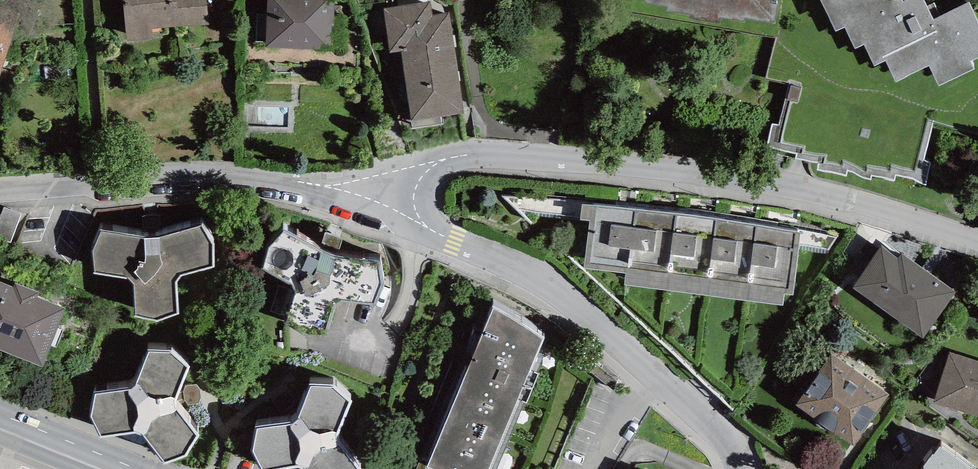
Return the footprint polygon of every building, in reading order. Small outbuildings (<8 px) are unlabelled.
[(126,42),(153,39),(152,29),(210,24),(207,0),(123,0),(126,42)] [(265,47),(320,49),(321,44),(332,45),(334,0),(268,0),(265,47)] [(644,3),(668,7),(667,10),(689,14),(689,18),(720,24),(721,18),(745,23),(745,18),(774,24),(778,5),(772,4),(772,0),(644,0),(644,3)] [(924,0),(906,0),(902,2),(902,0),(820,0),(836,31),(845,27),(855,49),(864,44),(875,66),(886,60),(896,82),(929,66),(939,86),(975,69),(971,61),(977,58),(977,20),(969,2),(934,19),(924,0)] [(448,13),(432,16),(429,1),(384,8),(391,53),(400,51),(411,121),(464,113),(448,13)] [(17,12),(0,8),(0,76),(17,12)] [(934,121),(790,85),(788,99),(785,99),(778,125),(772,124),(766,148),(796,153),(794,157),(819,162),(818,171),(845,176),(847,172),(871,180),(873,176),(894,180),(896,174),(925,183),(931,162),(923,160),(934,121)] [(783,305),(784,294),(793,295),(801,232),(769,227),(736,221),(703,217),(670,213),(637,209),(582,205),(581,220),(590,221),(585,268),(626,274),(624,285),(783,305)] [(11,243),(22,214),(4,207),(1,215),(0,214),(0,239),(11,243)] [(145,239),(100,230),(93,252),(95,273),(128,278),(134,284),(135,317),(158,322),(180,313),(177,282),(180,276),(215,268),(214,245),(201,225),(160,238),(145,239)] [(283,232),(269,248),(262,269),(292,284),(296,294),(285,324),(304,335),(326,336),(336,306),(342,302),(376,306),(384,285),(380,260),(337,256),(342,240),(325,233),(319,250),(283,232)] [(901,253),(898,258),(883,247),(853,288),(923,338),(956,293),(901,253)] [(43,367),(66,308),(37,296),(38,292),(16,284),(14,287),(0,282),(0,351),(43,367)] [(524,402),(527,403),(539,374),(536,373),(544,355),(538,353),(545,338),(492,307),(428,467),(419,464),(416,468),(496,468),(524,402)] [(172,351),(149,350),(136,385),(129,390),(95,394),(91,417),(101,438),(135,432),(143,435),(164,464),(187,456),(200,436),(177,408),(177,400),(190,367),(172,351)] [(934,403),(977,417),(977,361),(950,352),(934,403)] [(831,354),(795,405),(853,446),(890,395),(831,354)] [(310,383),(298,419),(291,424),(257,427),(252,451),(261,468),(280,468),(297,466),(305,468),(361,468),(339,442),(339,434),(351,400),(333,384),(310,383)] [(939,447),(934,455),(933,454),(923,467),(924,467),(923,468),(970,468),(939,447)]
